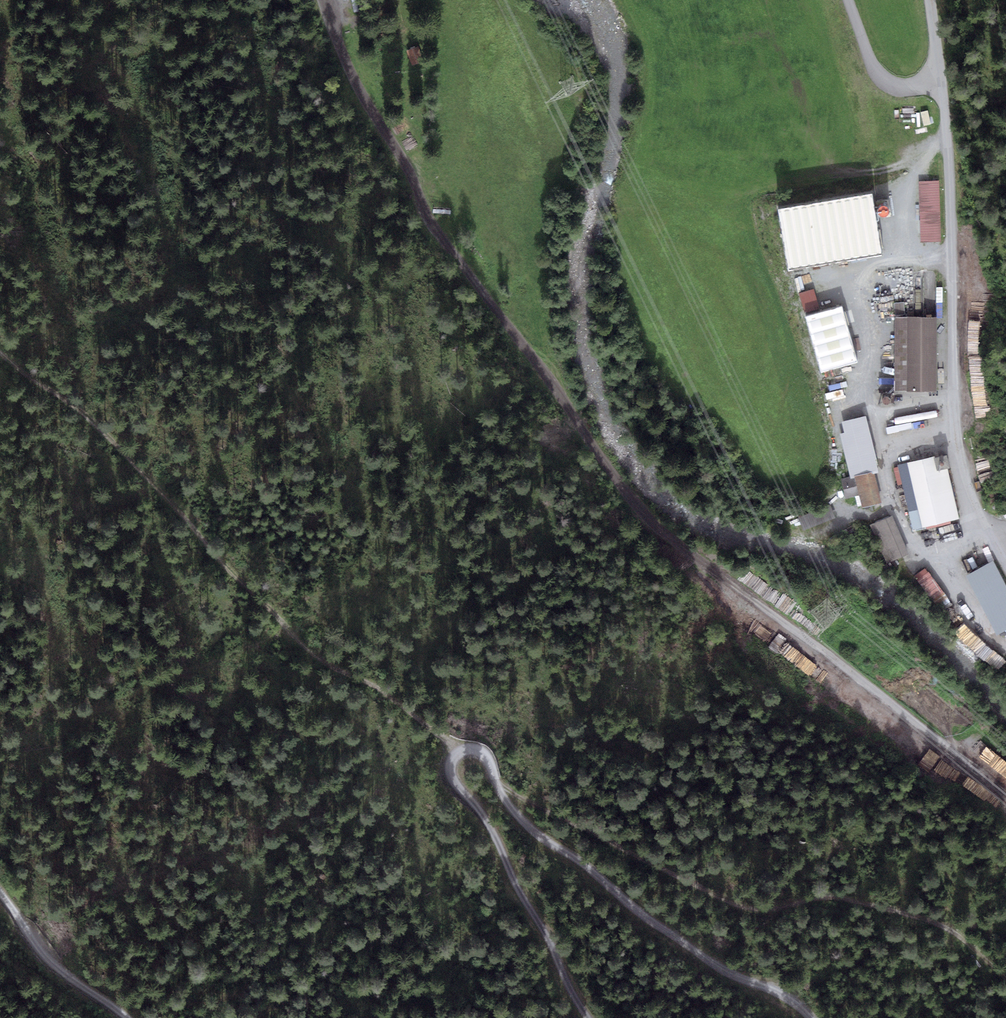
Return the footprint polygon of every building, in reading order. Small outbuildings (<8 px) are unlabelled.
[(882,253),(873,197),(782,210),(791,267),(882,253)] [(903,303),(893,303),(894,314),(903,314),(903,303)] [(857,362),(841,308),(808,318),(824,371),(857,362)] [(940,320),(899,319),(898,393),(938,394),(940,320)] [(840,385),(823,387),(825,400),(842,398),(840,385)] [(898,428),(911,425),(909,417),(894,421),(895,426),(886,428),(887,435),(899,433),(898,428)] [(851,472),(853,480),(878,474),(881,473),(880,469),(883,468),(878,449),(877,449),(869,418),(856,421),(859,432),(848,435),(855,463),(853,464),(855,471),(851,472)] [(941,473),(937,458),(900,467),(916,533),(961,523),(949,471),(941,473)] [(886,505),(878,474),(853,480),(844,482),(849,501),(863,497),(866,510),(886,505)] [(912,555),(896,517),(874,526),(890,564),(912,555)] [(996,563),(970,576),(1001,636),(1005,633),(1005,582),(996,563)] [(929,596),(940,588),(924,566),(913,574),(929,596)]
